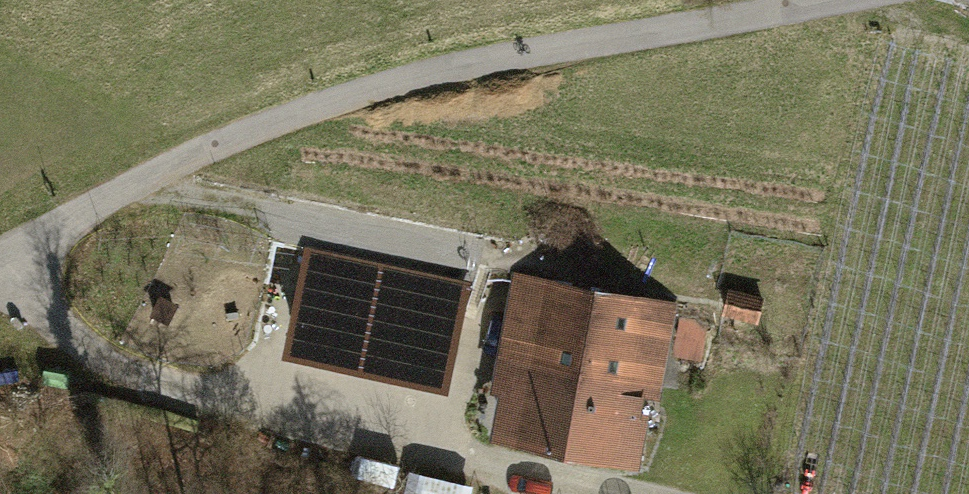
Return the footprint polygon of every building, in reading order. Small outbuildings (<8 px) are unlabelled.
[(460,284),(312,252),(293,336),(442,368),(460,284)] [(534,280),(520,360),(645,382),(660,303),(534,280)] [(645,382),(520,360),(505,437),(632,459),(645,382)]
